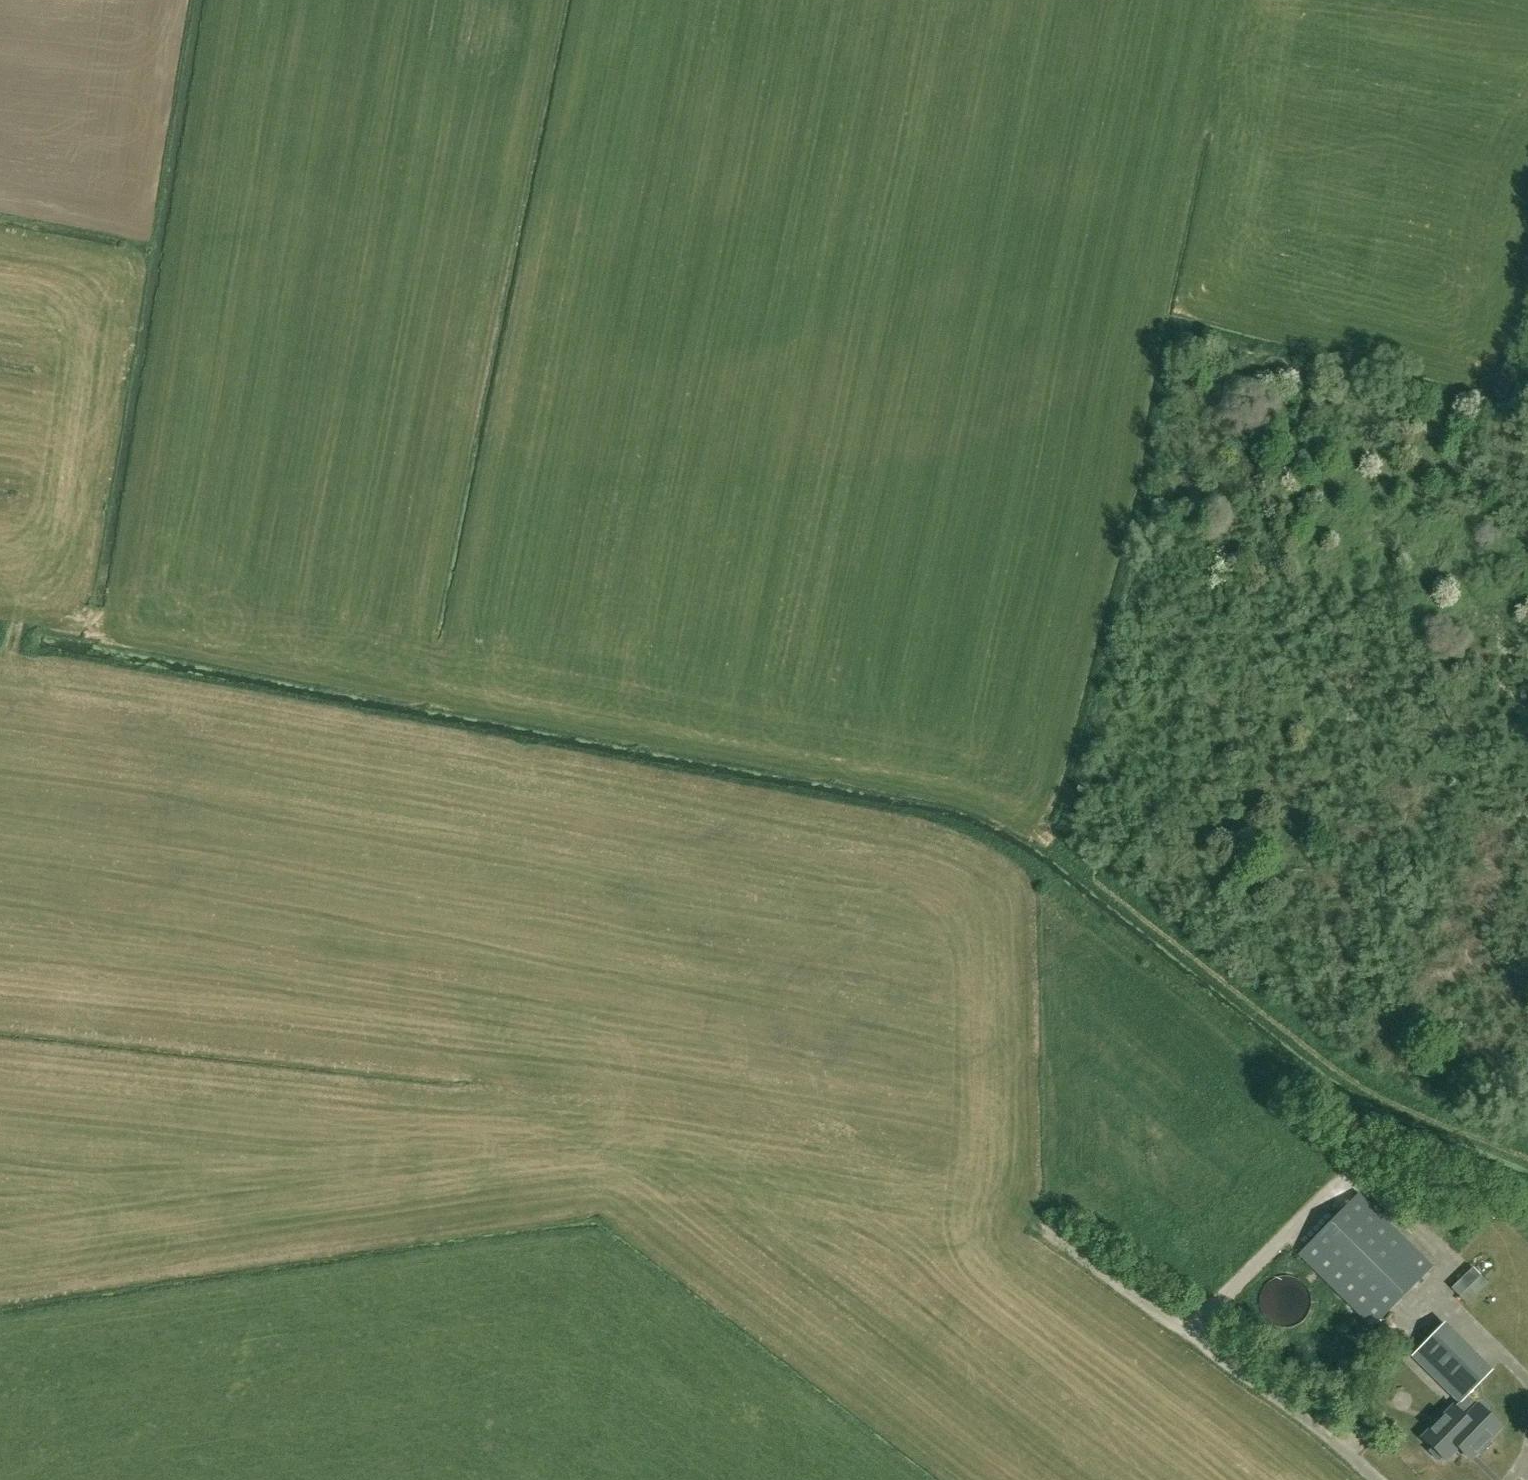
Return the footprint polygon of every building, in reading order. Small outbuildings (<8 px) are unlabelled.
[(1300,1256),(1373,1328),(1433,1268),(1359,1195),(1300,1256)] [(1309,1307),(1309,1303),(1309,1299),(1308,1295),(1306,1292),(1304,1288),(1301,1285),(1298,1283),(1295,1281),(1291,1280),(1287,1279),(1283,1279),(1279,1280),(1275,1281),(1272,1283),(1268,1285),(1266,1288),(1264,1292),(1262,1295),(1261,1299),(1261,1303),(1261,1307),(1262,1311),(1264,1315),(1266,1318),(1269,1321),(1272,1323),(1275,1325),(1279,1327),(1283,1327),(1287,1327),(1291,1326),(1295,1325),(1298,1323),(1301,1321),(1304,1318),(1306,1314),(1308,1311),(1309,1307)] [(1487,1372),(1442,1327),(1414,1355),(1459,1400),(1487,1372)] [(1502,1428),(1469,1395),(1461,1403),(1461,1402),(1455,1407),(1424,1438),(1446,1460),(1465,1441),(1477,1453),(1479,1451),(1483,1454),(1492,1445),(1489,1441),(1502,1428)]
